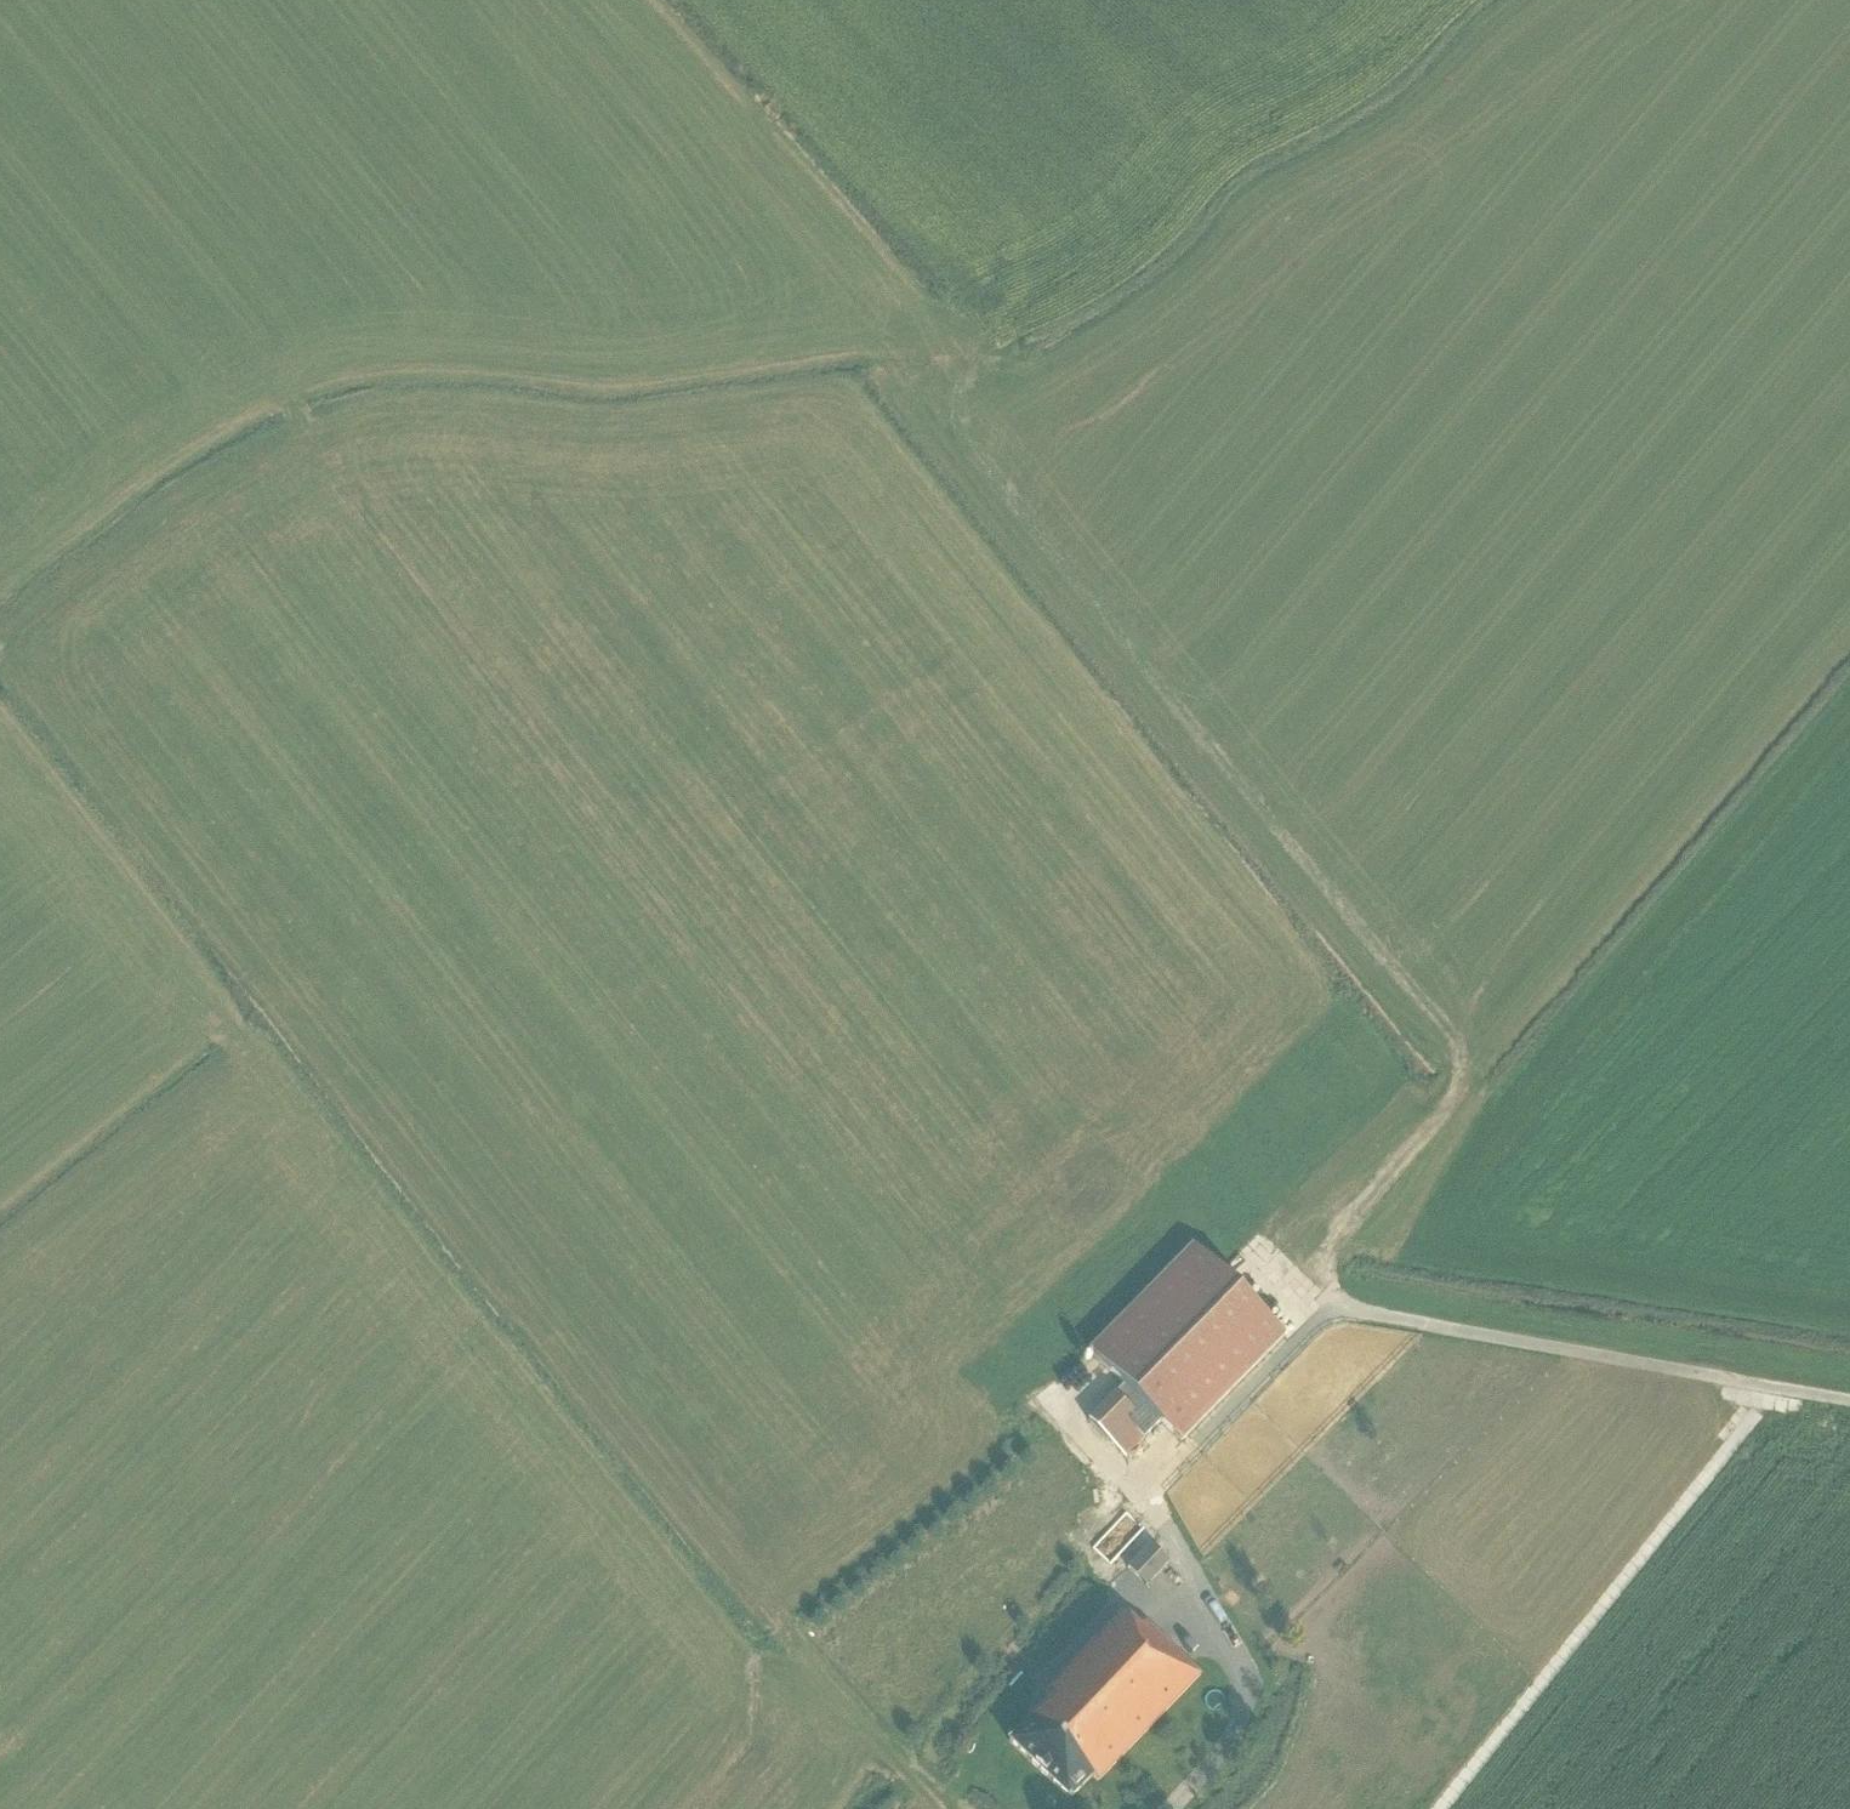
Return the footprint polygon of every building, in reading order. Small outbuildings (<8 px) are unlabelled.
[(1121,1386),(1088,1421),(1087,1423),(1124,1459),(1159,1422),(1180,1442),(1281,1334),(1186,1244),(1085,1352),(1121,1386)] [(1145,1585),(1168,1562),(1149,1544),(1127,1567),(1145,1585)] [(1147,1728),(1163,1713),(1200,1674),(1196,1670),(1199,1666),(1195,1662),(1191,1665),(1145,1621),(1140,1627),(1122,1610),(1043,1693),(1049,1698),(1008,1741),(1028,1759),(1050,1781),(1069,1799),(1092,1776),(1097,1781),(1147,1728)]
